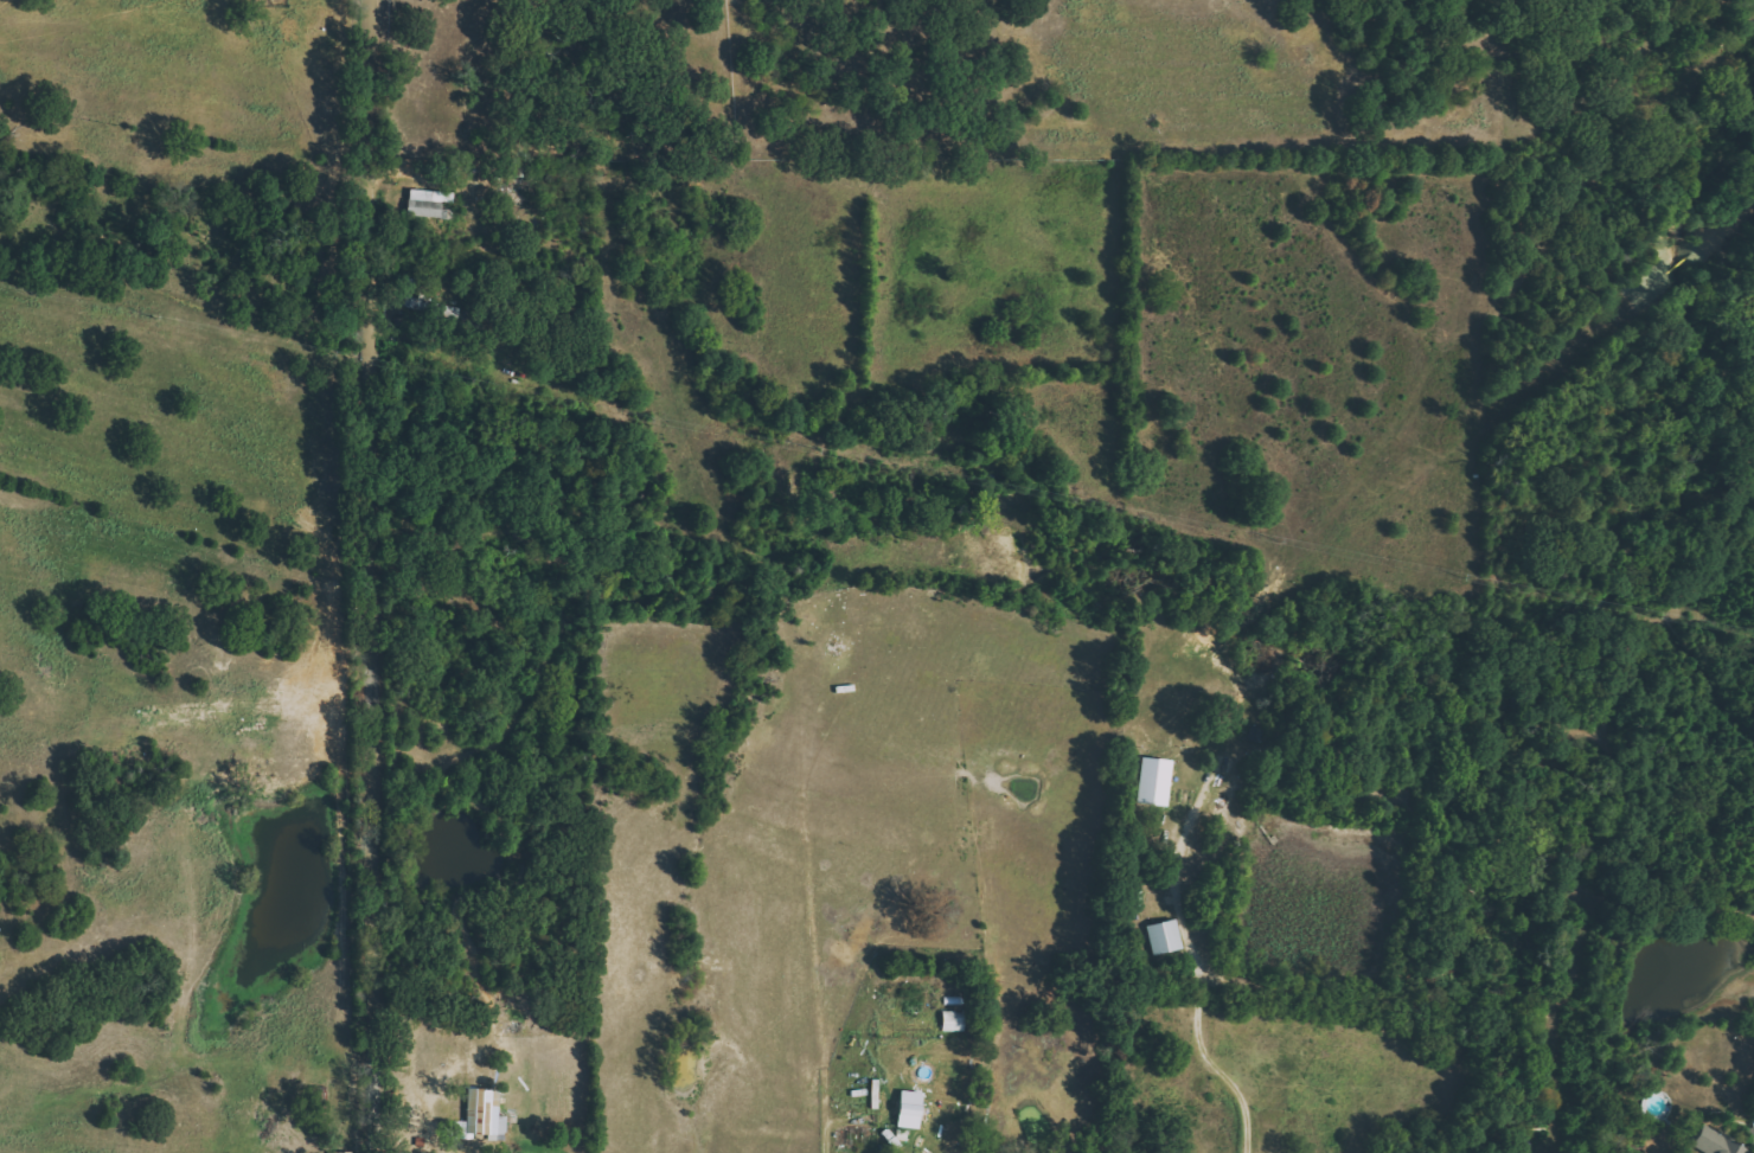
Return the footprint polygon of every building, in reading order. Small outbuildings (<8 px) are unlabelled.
[(451,218),(452,192),(407,190),(406,217),(451,218)] [(1135,803),(1167,806),(1171,760),(1140,757),(1135,803)] [(1145,925),(1152,956),(1183,949),(1176,918),(1145,925)] [(943,1013),(943,1032),(964,1031),(964,1012),(943,1013)] [(498,1116),(499,1090),(469,1089),(468,1114),(485,1114),(485,1134),(507,1135),(507,1116),(498,1116)] [(918,1129),(921,1092),(898,1091),(895,1127),(918,1129)] [(1705,1152),(1748,1152),(1749,1150),(1699,1125),(1689,1145),(1705,1152)]
